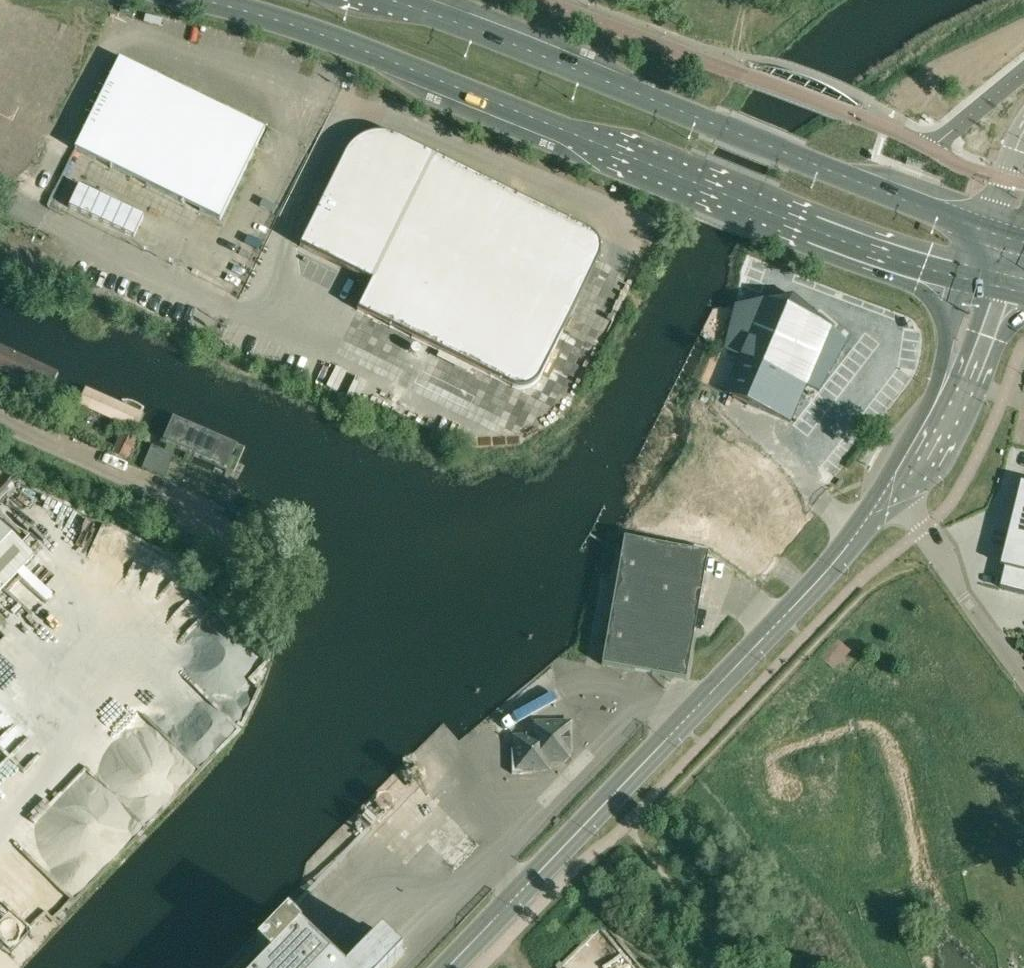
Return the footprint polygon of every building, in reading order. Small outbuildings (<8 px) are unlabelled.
[(119,58),(75,150),(220,221),(265,129),(259,126),(119,58)] [(350,146),(300,248),(370,284),(355,314),(515,394),(521,395),(527,395),(533,393),(538,391),(542,386),(610,254),(613,247),(613,242),(613,237),(610,233),(608,231),(406,133),(396,129),(387,127),(381,126),(374,126),(369,127),(364,129),(359,133),(353,140),(350,146)] [(740,357),(724,393),(790,422),(807,385),(819,391),(847,342),(792,296),(735,305),(724,349),(740,357)] [(316,312),(310,330),(420,367),(422,360),(377,345),(383,329),(336,313),(334,318),(316,312)] [(0,349),(0,371),(46,391),(56,368),(2,344),(0,349)] [(87,389),(80,406),(136,429),(143,411),(87,389)] [(173,418),(171,423),(162,442),(232,474),(243,450),(173,418)] [(113,453),(127,459),(134,444),(120,438),(113,453)] [(1001,589),(1023,594),(1023,502),(1001,589)] [(34,557),(0,523),(0,592),(34,557)] [(674,677),(686,679),(708,553),(624,538),(602,665),(674,677)] [(26,579),(14,591),(43,618),(54,605),(26,579)] [(512,774),(534,773),(551,773),(551,764),(564,764),(574,753),(573,720),(533,721),(533,733),(526,734),(526,737),(515,738),(515,748),(512,748),(512,774)] [(175,804),(206,773),(166,734),(136,764),(129,757),(116,770),(128,782),(140,770),(175,804)] [(452,818),(420,787),(374,834),(406,865),(420,851),(447,877),(478,844),(452,818)] [(240,967),(338,967),(322,953),(285,919),(240,967)] [(403,953),(382,933),(350,967),(389,967),(403,953)]
